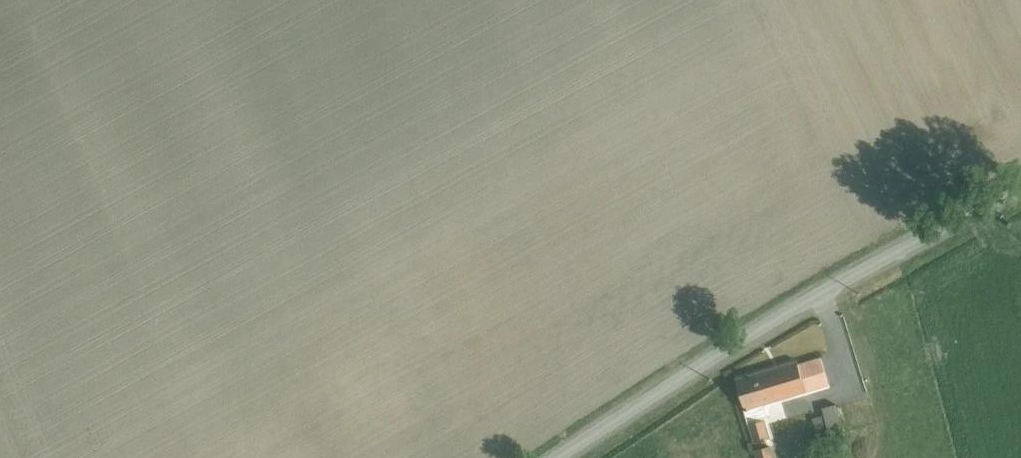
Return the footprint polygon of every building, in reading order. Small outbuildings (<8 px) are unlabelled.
[(748,412),(827,397),(821,363),(742,377),(748,412)] [(820,400),(801,403),(803,419),(822,416),(820,400)] [(754,441),(737,445),(740,457),(758,457),(754,441)]
